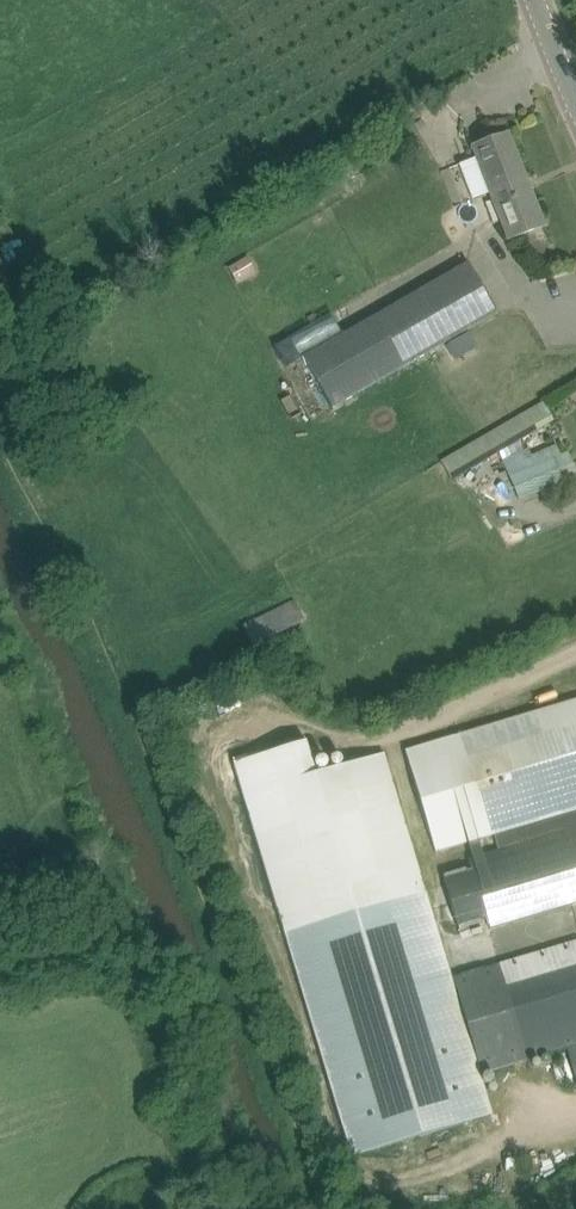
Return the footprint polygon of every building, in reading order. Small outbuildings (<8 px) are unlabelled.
[(527,181),(509,134),(471,148),(508,241),(545,226),(538,208),(536,209),(525,182),(527,181)] [(5,223),(0,226),(0,245),(13,236),(5,223)] [(254,275),(245,258),(228,268),(238,284),(254,275)] [(303,358),(332,410),(497,315),(468,263),(303,358)] [(341,335),(334,319),(286,343),(294,359),(341,335)] [(452,479),(499,453),(502,460),(508,458),(504,450),(554,422),(543,402),(441,460),(452,479)] [(508,458),(502,460),(519,499),(562,480),(559,472),(549,447),(531,455),(529,449),(508,458)] [(252,647),(306,621),(295,600),(242,626),(252,647)] [(575,811),(575,700),(459,735),(460,737),(407,753),(437,852),(489,837),(575,811)] [(284,930),(424,887),(384,755),(316,776),(305,739),(233,760),(284,930)] [(441,870),(455,917),(483,908),(490,929),(575,903),(575,829),(441,870)] [(351,1157),(492,1115),(480,1075),(529,1061),(500,965),(452,979),(424,887),(284,930),(283,930),(351,1157)] [(575,1047),(575,942),(500,965),(529,1061),(567,1049),(575,1047)]
